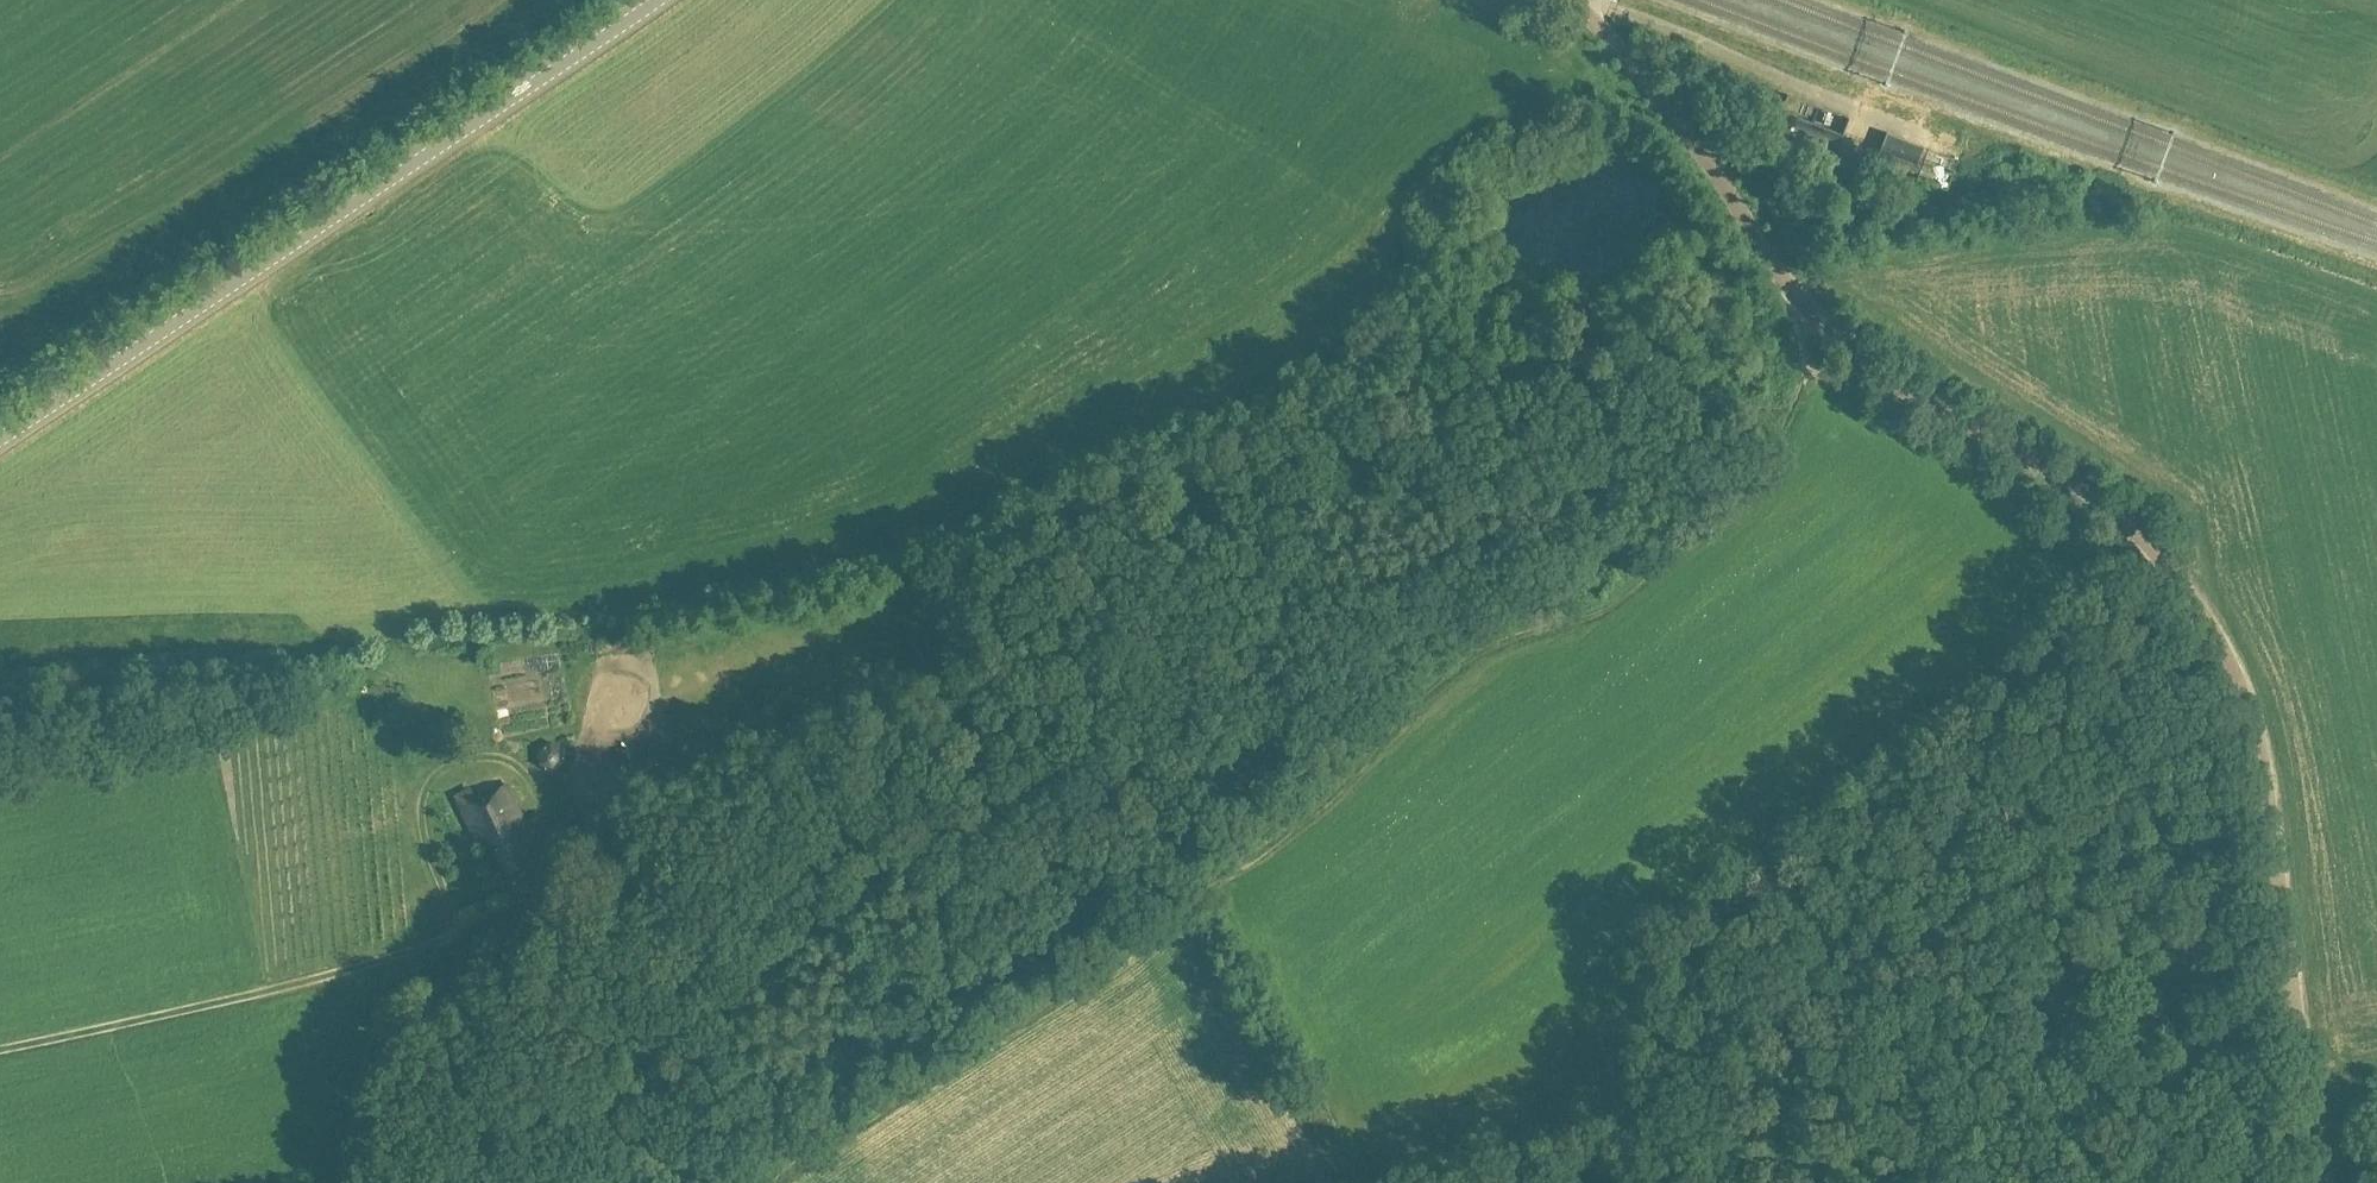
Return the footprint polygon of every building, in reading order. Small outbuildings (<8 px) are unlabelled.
[(1788,93),(1773,132),(1835,157),(1850,117),(1849,116),(1843,132),(1783,109),(1789,93),(1788,93)] [(1925,145),(1887,131),(1879,152),(1917,166),(1925,145)] [(539,738),(527,740),(533,764),(544,761),(539,738)] [(535,865),(545,860),(506,781),(475,796),(470,786),(456,793),(478,840),(489,834),(509,877),(510,877),(516,891),(542,879),(535,865)]
